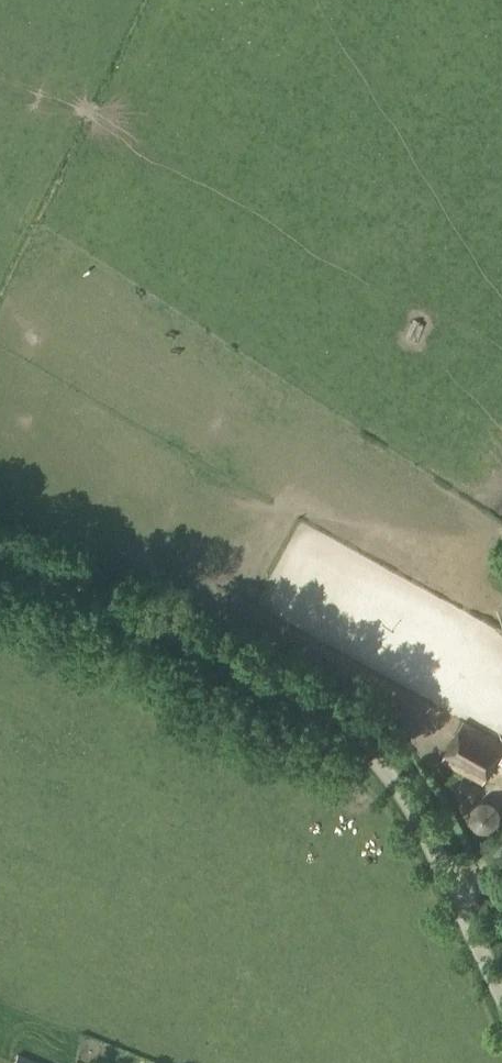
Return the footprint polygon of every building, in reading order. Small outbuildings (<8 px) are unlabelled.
[(481,782),(501,744),(464,722),(442,761),(481,782)] [(18,1055),(14,1062),(38,1062),(18,1055)]
